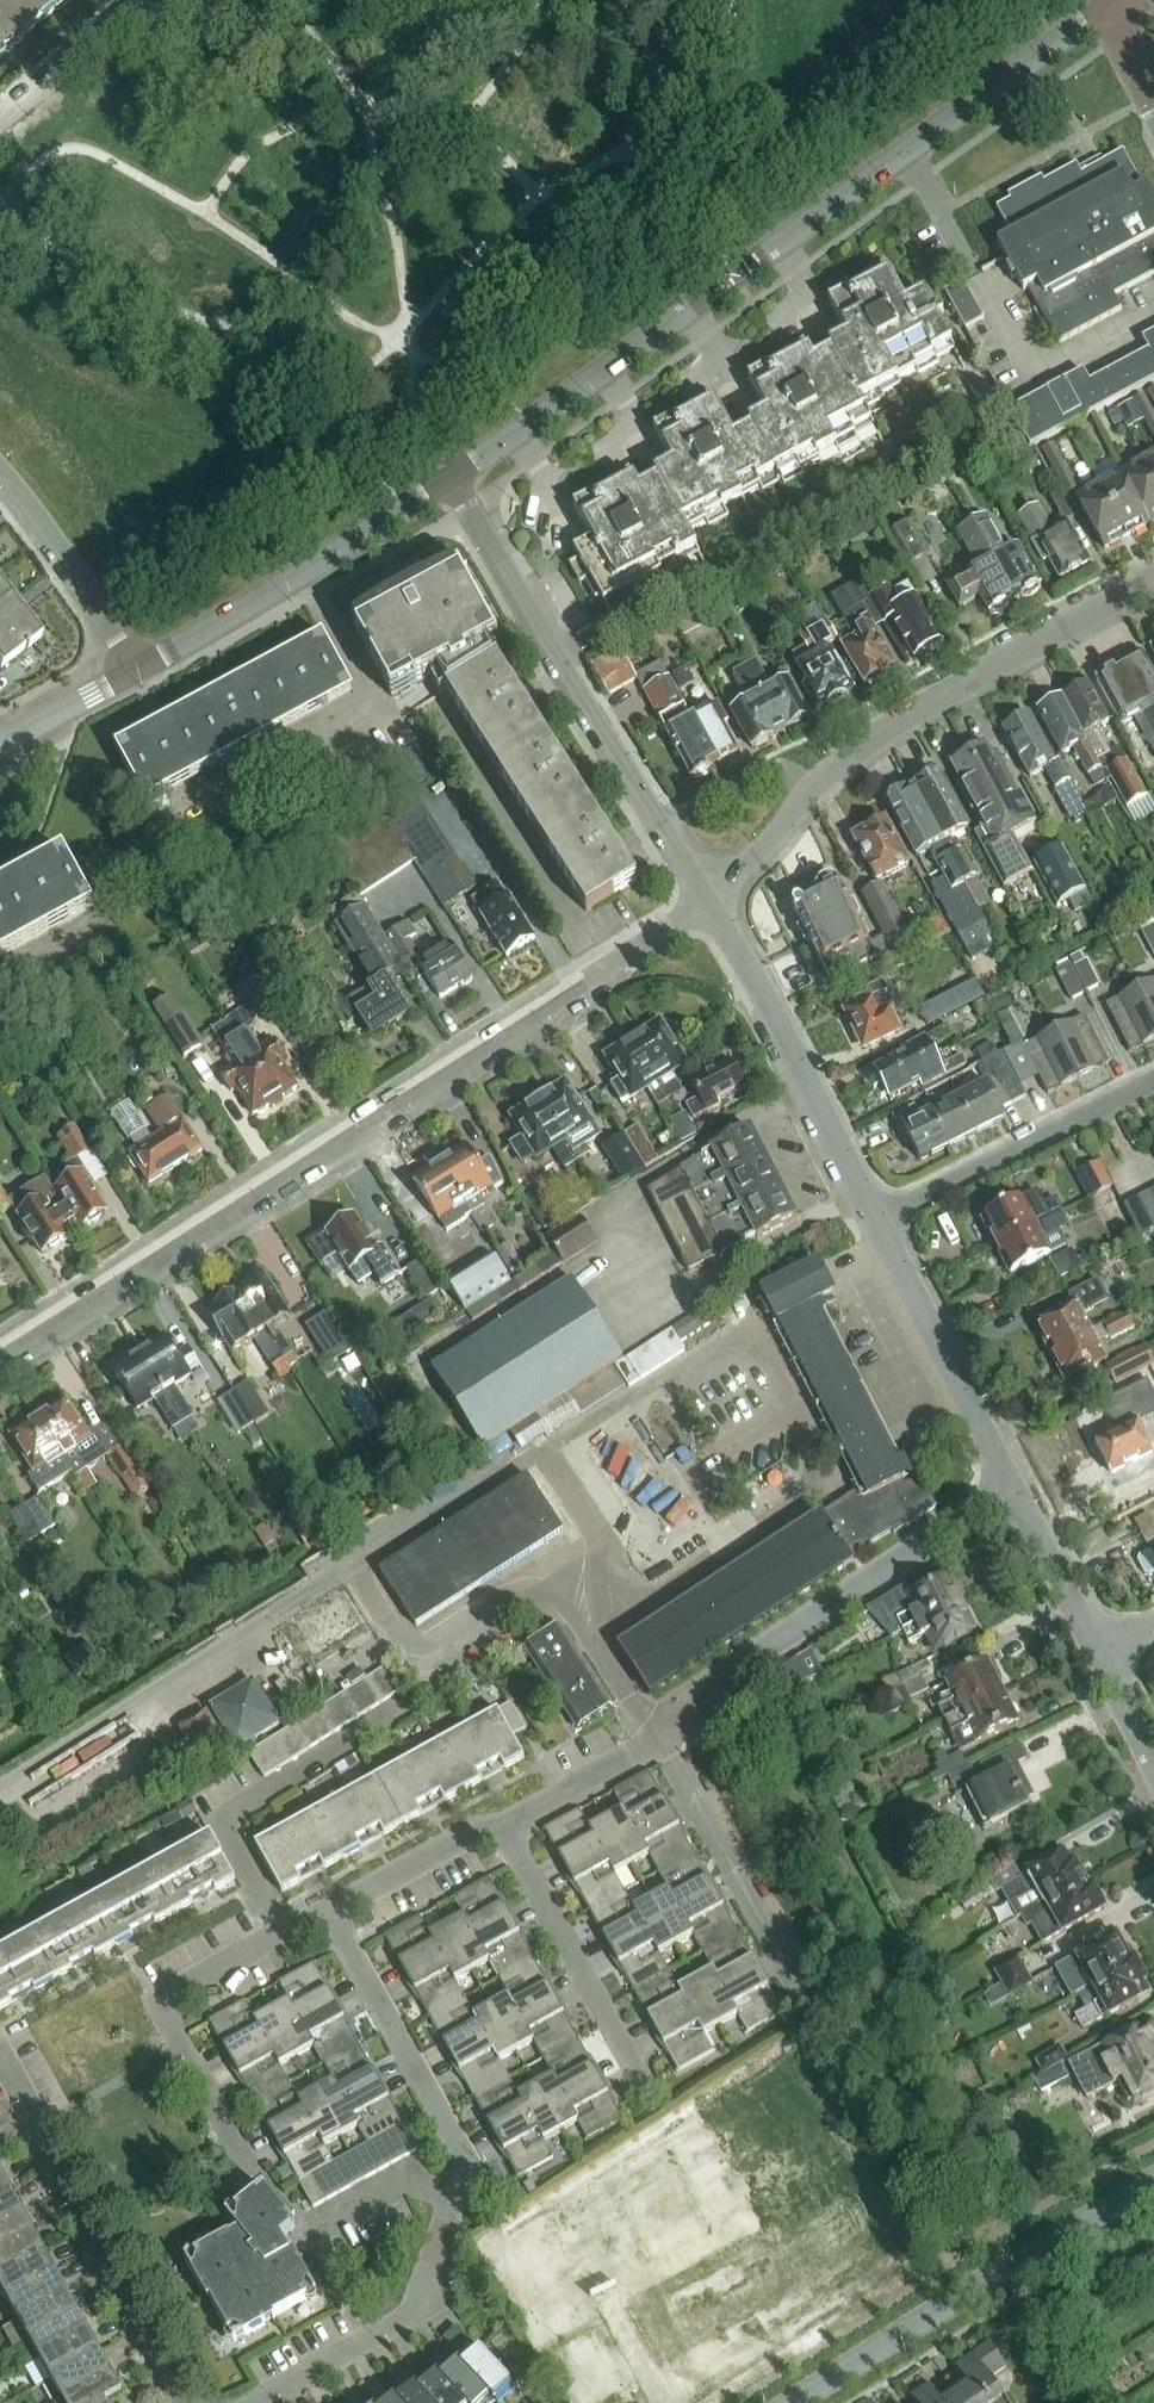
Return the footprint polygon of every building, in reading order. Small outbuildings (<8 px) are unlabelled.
[(41,26),(20,0),(0,0),(0,60),(41,26)] [(72,0),(20,0),(41,26),(72,0)] [(1010,201),(997,208),(1011,236),(999,243),(1007,259),(1025,292),(1029,290),(1059,346),(1121,313),(1114,299),(1153,278),(1153,199),(1149,188),(1143,191),(1123,153),(1103,164),(1080,176),(1075,167),(1044,184),(1041,179),(1008,197),(1010,201)] [(925,295),(906,305),(884,265),(845,286),(848,291),(829,301),(848,336),(831,346),(861,401),(956,351),(940,322),(944,320),(941,315),(937,317),(925,295)] [(952,288),(971,325),(989,317),(970,279),(952,288)] [(1153,381),(1153,334),(1143,340),(1149,351),(1090,384),(1084,372),(1028,402),(1010,412),(1030,449),(1153,381)] [(875,427),(861,401),(831,346),(812,356),(804,341),(765,362),(767,367),(749,378),(768,413),(751,422),(781,478),(875,427)] [(674,464),(656,474),(689,534),(708,524),(705,519),(781,478),(751,422),(731,433),(710,392),(670,414),(673,419),(654,429),(674,464)] [(1143,394),(1133,399),(1134,402),(1141,415),(1153,439),(1153,415),(1143,394)] [(1134,402),(1118,410),(1125,423),(1141,415),(1134,402)] [(1115,412),(1103,418),(1109,430),(1121,423),(1115,412)] [(999,425),(1021,467),(1035,460),(1012,418),(999,425)] [(1076,489),(1052,444),(1042,449),(1066,494),(1076,489)] [(1148,528),(1153,524),(1153,456),(1121,474),(1148,528)] [(963,457),(938,471),(943,480),(968,466),(963,457)] [(601,600),(609,615),(649,593),(644,585),(700,554),(689,534),(656,474),(637,484),(629,469),(590,490),(593,495),(574,506),(593,541),(574,551),(580,561),(570,567),(591,606),(601,600)] [(1104,552),(1148,528),(1121,474),(1075,499),(1104,552)] [(1053,534),(1038,507),(1019,517),(1034,544),(1033,545),(1044,564),(1050,561),(1061,581),(1090,565),(1069,526),(1053,534)] [(971,524),(1014,600),(1020,596),(1021,599),(1025,597),(1028,599),(1038,594),(1038,590),(1041,588),(1019,548),(1006,555),(1003,550),(1004,550),(985,516),(971,524)] [(928,553),(909,519),(889,530),(908,564),(928,553)] [(1008,603),(1014,600),(971,524),(958,532),(976,565),(978,564),(980,567),(947,585),(960,608),(980,597),(990,616),(993,614),(998,616),(1006,611),(1006,607),(1009,606),(1008,603)] [(451,691),(502,660),(491,643),(501,636),(462,566),(354,626),(393,698),(443,670),(451,691)] [(876,630),(884,625),(870,600),(859,582),(832,598),(856,638),(843,646),(865,685),(867,684),(870,686),(881,680),(881,676),(883,674),(882,673),(896,666),(876,630)] [(9,597),(0,585),(0,668),(1,670),(41,640),(9,597)] [(889,589),(870,600),(884,625),(893,620),(915,658),(929,650),(932,652),(941,647),(940,643),(944,641),(919,597),(900,608),(889,589)] [(695,604),(670,617),(682,638),(706,624),(695,604)] [(800,635),(808,649),(793,657),(809,686),(805,689),(817,709),(826,704),(828,707),(832,704),(835,705),(843,700),(843,697),(847,695),(845,693),(854,688),(841,667),(842,666),(833,650),(832,651),(830,646),(840,641),(827,619),(800,635)] [(355,691),(323,634),(257,671),(289,728),(355,691)] [(638,680),(621,650),(593,666),(610,696),(638,680)] [(1144,655),(1122,667),(1153,728),(1153,673),(1144,655)] [(495,767),(548,733),(502,660),(451,691),(448,692),(495,767)] [(746,668),(782,733),(795,726),(797,727),(806,722),(806,719),(810,717),(789,679),(767,691),(763,684),(768,681),(757,661),(746,668)] [(712,769),(716,767),(691,720),(686,711),(687,711),(661,663),(637,676),(693,780),(696,778),(699,780),(709,775),(709,772),(713,770),(712,769)] [(1122,725),(1134,719),(1153,756),(1153,728),(1122,667),(1098,680),(1122,725)] [(687,668),(672,676),(680,691),(695,683),(687,668)] [(769,740),(782,733),(746,668),(734,674),(745,694),(749,692),(753,700),(733,711),(753,748),(757,746),(759,747),(769,742),(769,740)] [(257,671),(189,708),(221,765),(289,728),(257,671)] [(1119,745),(1108,750),(1106,746),(1107,745),(1103,738),(1102,739),(1097,729),(1110,722),(1090,685),(1061,700),(1100,773),(1107,769),(1127,807),(1147,796),(1119,745)] [(1080,747),(1083,753),(1076,757),(1092,787),(1104,780),(1100,773),(1061,700),(1039,712),(1063,756),(1080,747)] [(719,705),(691,720),(716,767),(739,754),(724,726),(729,724),(719,705)] [(221,765),(189,708),(116,749),(147,806),(221,765)] [(1085,812),(1059,763),(1057,764),(1031,717),(1005,731),(1030,778),(1043,772),(1069,820),(1085,812)] [(495,767),(542,841),(595,808),(548,733),(495,767)] [(968,757),(1012,837),(1036,823),(1020,793),(1019,793),(1004,766),(1005,765),(1000,755),(994,758),(988,746),(968,757)] [(429,779),(412,754),(396,765),(413,790),(429,779)] [(973,816),(980,828),(973,832),(1004,889),(1032,874),(1012,837),(968,757),(962,755),(957,758),(957,763),(953,765),(963,785),(960,786),(975,815),(973,816)] [(979,911),(991,904),(976,877),(979,875),(973,865),(971,866),(957,842),(953,844),(951,840),(968,831),(937,774),(912,787),(979,911)] [(979,911),(912,787),(886,801),(917,858),(935,849),(937,853),(934,855),(947,879),(932,888),(973,960),(990,951),(984,941),(993,936),(979,911)] [(1115,801),(1107,787),(1095,793),(1102,808),(1115,801)] [(476,887),(414,791),(383,811),(415,860),(446,907),(476,887)] [(595,808),(542,841),(588,913),(639,881),(626,862),(628,860),(595,808)] [(415,860),(383,811),(329,847),(361,896),(415,860)] [(877,883),(890,876),(909,866),(885,820),(882,821),(879,820),(869,825),(868,830),(857,836),(856,843),(877,883)] [(1074,912),(1092,901),(1062,846),(1033,863),(1058,908),(1068,901),(1074,912)] [(63,853),(0,888),(0,895),(28,946),(94,909),(63,853)] [(486,891),(487,892),(473,901),(508,957),(536,939),(510,897),(508,899),(498,884),(486,891)] [(895,961),(886,945),(860,897),(848,903),(840,885),(835,887),(831,884),(823,888),(823,893),(799,905),(797,912),(832,983),(873,962),(877,970),(895,961)] [(881,886),(860,897),(886,945),(907,935),(881,886)] [(28,946),(0,895),(0,961),(28,946)] [(390,1033),(391,1028),(409,1016),(395,993),(401,989),(392,976),(406,967),(367,906),(365,908),(357,895),(330,912),(376,986),(352,1001),(375,1037),(378,1036),(383,1038),(390,1033)] [(1125,930),(1129,937),(1140,932),(1152,957),(1153,956),(1153,927),(1149,918),(1125,930)] [(429,951),(411,923),(388,937),(406,965),(408,964),(426,953),(429,951)] [(1064,934),(1053,939),(1059,950),(1069,944),(1064,934)] [(408,964),(419,981),(427,976),(443,1000),(464,986),(467,987),(472,984),(472,981),(474,979),(454,946),(431,960),(426,953),(408,964)] [(1079,955),(1068,960),(1072,968),(1083,962),(1079,955)] [(1098,987),(1085,961),(1083,962),(1072,968),(1085,994),(1098,987)] [(286,1022),(288,1016),(286,1012),(289,1010),(268,975),(261,963),(243,974),(242,978),(242,982),(246,988),(267,1023),(271,1021),(273,1024),(281,1025),(286,1022)] [(1069,965),(1055,972),(1070,1001),(1083,994),(1069,965)] [(1006,974),(1004,980),(1008,988),(1019,982),(1012,970),(1006,974)] [(1136,991),(1153,1026),(1153,982),(1136,991)] [(854,1003),(856,1008),(845,1014),(862,1050),(899,1033),(881,997),(886,994),(882,984),(866,992),(868,996),(854,1003)] [(1153,1042),(1153,1026),(1136,991),(1106,1007),(1130,1055),(1153,1042)] [(1004,994),(989,1002),(997,1016),(1012,1008),(1004,994)] [(204,1051),(172,1000),(153,1012),(185,1063),(204,1051)] [(993,1012),(987,1000),(974,1006),(980,1019),(993,1012)] [(287,1059),(277,1042),(263,1051),(251,1031),(254,1029),(257,1022),(249,1009),(227,1023),(277,1101),(285,1096),(289,1098),(295,1095),(295,1090),(298,1088),(282,1062),(287,1059)] [(1082,1016),(1053,1031),(1078,1079),(1107,1065),(1082,1016)] [(1021,1043),(1008,1017),(997,1023),(1010,1049),(1021,1043)] [(269,1110),(269,1106),(277,1101),(227,1023),(215,1030),(237,1065),(223,1074),(233,1091),(238,1087),(255,1114),(259,1111),(263,1113),(269,1110)] [(686,1092),(674,1072),(688,1064),(662,1024),(658,1026),(654,1025),(648,1029),(648,1033),(637,1040),(675,1099),(686,1092)] [(872,1075),(878,1087),(938,1056),(934,1048),(950,1040),(945,1030),(901,1053),(904,1058),(872,1075)] [(1047,1095),(1078,1079),(1053,1031),(1022,1047),(1047,1095)] [(612,1087),(624,1105),(650,1088),(662,1107),(675,1099),(637,1040),(608,1059),(611,1063),(609,1067),(613,1073),(617,1073),(622,1081),(612,1087)] [(975,1051),(981,1063),(996,1055),(991,1044),(975,1051)] [(946,1052),(938,1056),(878,1087),(887,1104),(919,1087),(921,1091),(965,1068),(959,1058),(952,1062),(946,1052)] [(1000,1111),(1012,1105),(1000,1081),(1013,1075),(1002,1054),(977,1067),(987,1085),(960,1099),(977,1134),(1004,1120),(1000,1111)] [(693,1082),(702,1099),(688,1106),(695,1120),(723,1105),(721,1101),(735,1094),(736,1094),(748,1088),(734,1060),(693,1082)] [(1012,1105),(1025,1098),(1013,1075),(1000,1081),(1012,1105)] [(602,1138),(593,1124),(567,1084),(564,1086),(560,1086),(554,1089),(554,1093),(541,1101),(580,1163),(594,1154),(589,1146),(602,1138)] [(158,1100),(149,1087),(138,1095),(146,1108),(158,1100)] [(597,1090),(590,1095),(596,1105),(603,1101),(597,1090)] [(137,1170),(140,1167),(151,1184),(166,1175),(167,1177),(175,1172),(175,1169),(204,1151),(170,1097),(148,1111),(163,1135),(154,1141),(148,1132),(133,1142),(138,1149),(132,1153),(135,1157),(130,1160),(137,1170)] [(949,1148),(977,1134),(960,1099),(940,1109),(933,1097),(925,1101),(931,1113),(949,1148)] [(580,1163),(541,1101),(514,1118),(516,1122),(516,1126),(519,1131),(522,1132),(526,1138),(513,1146),(524,1163),(536,1155),(539,1159),(554,1149),(568,1171),(580,1163)] [(931,1113),(923,1117),(914,1106),(893,1117),(900,1130),(904,1128),(921,1162),(949,1148),(931,1113)] [(692,1124),(680,1131),(684,1140),(697,1134),(692,1124)] [(60,1189),(63,1194),(64,1195),(80,1219),(78,1220),(83,1227),(108,1210),(93,1186),(95,1184),(79,1159),(90,1151),(75,1126),(58,1137),(71,1157),(69,1159),(71,1163),(66,1166),(75,1180),(60,1189)] [(627,1135),(649,1169),(663,1160),(640,1126),(627,1135)] [(711,1150),(715,1157),(649,1191),(691,1272),(757,1238),(758,1241),(798,1220),(751,1129),(711,1150)] [(631,1181),(649,1169),(627,1135),(609,1147),(631,1181)] [(479,1192),(490,1185),(495,1189),(503,1184),(491,1157),(481,1164),(470,1147),(467,1149),(462,1148),(455,1152),(455,1156),(443,1164),(486,1232),(496,1225),(478,1198),(481,1196),(479,1192)] [(1086,1169),(1098,1193),(1111,1187),(1099,1163),(1086,1169)] [(476,1238),(486,1232),(443,1164),(431,1171),(427,1170),(420,1175),(420,1178),(416,1181),(440,1218),(454,1209),(456,1212),(463,1208),(468,1217),(464,1220),(476,1238)] [(1,1184),(0,1185),(0,1215),(15,1205),(1,1184)] [(562,1221),(544,1190),(526,1200),(544,1232),(562,1221)] [(983,1219),(998,1247),(1063,1214),(1055,1198),(1042,1205),(1036,1192),(983,1219)] [(50,1203),(48,1200),(22,1216),(44,1252),(69,1236),(64,1229),(78,1220),(80,1219),(64,1195),(63,1194),(50,1203)] [(1137,1201),(1153,1234),(1153,1233),(1153,1203),(1150,1195),(1137,1201)] [(1141,1240),(1153,1234),(1137,1201),(1124,1207),(1141,1240)] [(1075,1208),(1067,1212),(1070,1219),(1079,1215),(1075,1208)] [(1070,1227),(1063,1214),(998,1247),(1011,1275),(1050,1255),(1043,1241),(1070,1227)] [(563,1266),(597,1245),(589,1232),(580,1217),(546,1238),(555,1253),(563,1266)] [(342,1254),(352,1270),(361,1284),(377,1274),(385,1286),(402,1275),(386,1249),(380,1253),(358,1218),(331,1235),(329,1232),(311,1244),(324,1266),(342,1254)] [(522,1262),(512,1245),(499,1253),(509,1270),(522,1262)] [(1070,1251),(1048,1262),(1058,1281),(1079,1270),(1070,1251)] [(470,1314),(515,1286),(512,1280),(500,1262),(496,1256),(451,1284),(456,1290),(467,1308),(470,1314)] [(445,1291),(425,1260),(409,1271),(428,1301),(445,1291)] [(752,1558),(619,1645),(652,1696),(856,1561),(852,1556),(894,1530),(897,1534),(938,1505),(924,1478),(907,1483),(905,1479),(913,1475),(906,1459),(898,1463),(818,1309),(832,1301),(830,1296),(834,1294),(818,1262),(761,1292),(777,1323),(780,1322),(816,1392),(811,1395),(859,1490),(823,1513),(822,1511),(752,1558)] [(251,1285),(242,1291),(291,1368),(300,1362),(281,1333),(279,1335),(273,1327),(291,1316),(265,1276),(261,1279),(256,1277),(251,1280),(251,1285)] [(627,1361),(575,1280),(435,1371),(488,1454),(487,1455),(493,1465),(512,1453),(505,1443),(514,1437),(525,1455),(551,1438),(552,1439),(584,1418),(584,1417),(628,1388),(617,1370),(619,1369),(632,1388),(688,1352),(684,1344),(713,1325),(705,1311),(627,1361)] [(1083,1315),(1095,1309),(1095,1307),(1107,1301),(1099,1284),(1070,1298),(1075,1306),(1037,1325),(1050,1351),(1091,1331),(1083,1315)] [(294,1373),(291,1368),(242,1291),(233,1296),(229,1294),(222,1298),(223,1303),(218,1306),(218,1307),(208,1313),(233,1352),(243,1345),(244,1346),(255,1339),(281,1381),(294,1373)] [(433,1301),(424,1307),(432,1319),(441,1313),(433,1301)] [(350,1352),(325,1314),(305,1327),(330,1365),(350,1352)] [(1092,1333),(1091,1331),(1050,1351),(1066,1382),(1106,1361),(1098,1345),(1110,1339),(1111,1341),(1135,1329),(1128,1314),(1106,1325),(1092,1333)] [(168,1337),(164,1340),(160,1339),(154,1342),(154,1346),(141,1354),(185,1424),(194,1418),(196,1417),(182,1394),(172,1389),(192,1376),(191,1373),(202,1366),(189,1346),(178,1353),(168,1337)] [(1143,1348),(1103,1368),(1113,1387),(1153,1367),(1143,1348)] [(175,1430),(185,1424),(141,1354),(129,1362),(125,1361),(119,1365),(119,1368),(115,1371),(139,1409),(159,1396),(160,1405),(175,1430)] [(1091,1409),(1096,1411),(1100,1413),(1103,1414),(1106,1416),(1108,1418),(1111,1420),(1115,1424),(1117,1427),(1119,1431),(1120,1432),(1096,1444),(1111,1474),(1152,1454),(1153,1458),(1153,1377),(1091,1409)] [(235,1390),(256,1424),(271,1415),(250,1381),(235,1390)] [(244,1432),(256,1424),(235,1390),(223,1398),(244,1432)] [(53,1412),(42,1418),(74,1472),(87,1492),(100,1484),(90,1468),(112,1454),(96,1427),(90,1430),(88,1430),(85,1424),(81,1423),(68,1402),(63,1405),(60,1404),(54,1407),(53,1412)] [(35,1472),(30,1475),(41,1493),(74,1472),(42,1418),(37,1422),(34,1421),(28,1425),(27,1428),(15,1435),(27,1456),(27,1460),(35,1472)] [(194,1418),(185,1424),(190,1431),(193,1435),(201,1430),(194,1418)] [(615,1452),(613,1458),(628,1463),(639,1430),(625,1426),(625,1424),(609,1419),(600,1447),(615,1452)] [(185,1424),(175,1430),(180,1437),(190,1431),(185,1424)] [(141,1501),(156,1491),(144,1471),(128,1445),(112,1454),(128,1480),(141,1501)] [(648,1462),(631,1483),(658,1505),(675,1483),(648,1462)] [(527,1474),(380,1571),(418,1628),(565,1531),(527,1474)] [(373,1496),(354,1508),(362,1521),(381,1509),(373,1496)] [(10,1515),(28,1543),(57,1525),(39,1497),(10,1515)] [(1149,1515),(1135,1522),(1147,1545),(1153,1541),(1153,1525),(1149,1515)] [(276,1540),(266,1524),(254,1532),(264,1548),(276,1540)] [(317,1527),(300,1537),(308,1551),(325,1540),(317,1527)] [(1152,1554),(1141,1560),(1140,1564),(1145,1574),(1150,1576),(1153,1573),(1153,1558),(1152,1554)] [(946,1574),(908,1594),(905,1587),(869,1611),(893,1637),(903,1632),(961,1603),(946,1574)] [(299,1619),(321,1653),(368,1622),(346,1588),(299,1619)] [(935,1650),(974,1630),(961,1603),(903,1632),(909,1643),(927,1634),(935,1650)] [(561,1626),(526,1649),(540,1670),(532,1675),(544,1695),(552,1689),(578,1729),(613,1706),(561,1626)] [(780,1669),(782,1671),(770,1679),(782,1697),(810,1678),(797,1659),(780,1669)] [(389,1698),(406,1687),(391,1662),(374,1673),(389,1698)] [(945,1721),(1001,1693),(994,1677),(996,1674),(992,1666),(989,1666),(987,1662),(948,1681),(957,1700),(939,1708),(945,1721)] [(917,1666),(898,1675),(904,1687),(920,1679),(922,1678),(917,1666)] [(374,1673),(356,1685),(371,1710),(389,1698),(374,1673)] [(256,1679),(211,1706),(239,1751),(283,1725),(256,1679)] [(901,1690),(878,1702),(887,1719),(910,1707),(908,1703),(927,1693),(920,1679),(904,1687),(901,1689),(901,1690)] [(356,1685),(338,1696),(353,1721),(371,1710),(356,1685)] [(950,1733),(955,1730),(963,1747),(1015,1722),(1013,1718),(1016,1714),(1012,1706),(1007,1705),(1001,1693),(945,1721),(950,1733)] [(353,1721),(338,1696),(320,1707),(336,1732),(353,1721)] [(526,1728),(511,1702),(470,1725),(496,1773),(524,1757),(513,1736),(526,1728)] [(320,1707),(302,1718),(318,1743),(336,1732),(320,1707)] [(232,1749),(209,1709),(179,1727),(202,1766),(232,1749)] [(302,1718),(285,1730),(300,1755),(318,1743),(302,1718)] [(470,1725),(438,1743),(464,1791),(496,1773),(470,1725)] [(300,1755),(285,1730),(267,1741),(282,1766),(300,1755)] [(267,1741),(248,1753),(264,1777),(282,1766),(267,1741)] [(410,1758),(437,1806),(464,1791),(438,1743),(410,1758)] [(982,1764),(989,1778),(965,1789),(985,1827),(1011,1814),(1012,1816),(1015,1818),(1017,1819),(1020,1819),(1023,1819),(1025,1817),(1027,1816),(1029,1813),(1029,1810),(1029,1808),(1028,1805),(1025,1799),(1031,1796),(1016,1765),(1026,1760),(1019,1745),(982,1764)] [(959,1755),(932,1769),(939,1781),(965,1767),(959,1755)] [(341,1776),(361,1765),(356,1757),(336,1768),(341,1776)] [(410,1758),(380,1775),(407,1823),(437,1806),(410,1758)] [(625,1808),(608,1818),(620,1841),(673,1813),(650,1771),(615,1791),(625,1808)] [(380,1775),(349,1792),(375,1840),(407,1823),(380,1775)] [(343,1858),(375,1840),(349,1792),(316,1810),(343,1858)] [(841,1821),(857,1824),(860,1810),(844,1807),(841,1821)] [(316,1810),(287,1826),(313,1874),(343,1858),(316,1810)] [(590,1828),(580,1810),(545,1829),(568,1870),(620,1841),(608,1818),(590,1828)] [(652,1855),(661,1872),(696,1854),(673,1813),(620,1841),(633,1865),(652,1855)] [(281,1892),(313,1874),(287,1826),(255,1844),(281,1892)] [(211,1835),(153,1867),(177,1911),(235,1879),(211,1835)] [(568,1870),(591,1911),(628,1891),(618,1873),(633,1865),(620,1841),(568,1870)] [(696,1854),(661,1872),(671,1890),(654,1899),(667,1922),(718,1894),(696,1854)] [(1064,1854),(1027,1875),(1029,1877),(1021,1882),(1003,1892),(1009,1904),(1018,1919),(1021,1917),(1044,1905),(1084,1883),(1075,1867),(1072,1868),(1064,1854)] [(94,1872),(89,1864),(77,1870),(82,1879),(94,1872)] [(116,1945),(177,1911),(153,1867),(91,1902),(116,1945)] [(448,1925),(461,1948),(513,1920),(490,1878),(455,1897),(465,1915),(448,1925)] [(1042,1944),(1103,1909),(1101,1905),(1102,1903),(1096,1893),(1095,1894),(1093,1890),(1089,1892),(1084,1883),(1044,1905),(1021,1917),(1026,1926),(1031,1924),(1042,1944)] [(983,1887),(958,1904),(964,1912),(989,1896),(983,1887)] [(654,1899),(637,1908),(628,1891),(591,1911),(613,1951),(667,1922),(654,1899)] [(697,1936),(706,1953),(740,1934),(718,1894),(667,1922),(679,1945),(697,1936)] [(91,1902),(35,1933),(59,1977),(116,1945),(91,1902)] [(430,1934),(420,1916),(385,1936),(408,1977),(461,1948),(448,1925),(430,1934)] [(461,1948),(474,1972),(492,1962),(502,1980),(536,1961),(513,1920),(461,1948)] [(613,1951),(636,1992),(673,1972),(663,1954),(679,1945),(667,1922),(613,1951)] [(1078,1992),(1134,1961),(1126,1945),(1121,1948),(1112,1931),(1085,1946),(1086,1948),(1076,1954),(1077,1957),(1056,1969),(1071,1996),(1078,1992)] [(59,1977),(35,1933),(0,1952),(0,2009),(59,1977)] [(762,1975),(740,1934),(706,1953),(715,1971),(699,1980),(711,2002),(762,1975)] [(431,2018),(468,1998),(459,1980),(474,1972),(461,1948),(408,1977),(431,2018)] [(991,1971),(999,1985),(1024,1970),(1017,1956),(991,1971)] [(558,2001),(536,1961),(502,1980),(511,1997),(495,2006),(507,2029),(558,2001)] [(1149,1991),(1144,1983),(1146,1982),(1134,1961),(1078,1992),(1088,2010),(1076,2017),(1083,2030),(1137,2000),(1136,1998),(1149,1991)] [(274,2011),(286,2033),(338,2005),(314,1963),(280,1982),(290,2002),(274,2011)] [(1032,1983),(1024,1970),(999,1985),(1006,1998),(1032,1983)] [(636,1992),(658,2032),(711,2002),(699,1980),(682,1989),(673,1972),(636,1992)] [(762,1975),(711,2002),(723,2024),(739,2015),(749,2032),(784,2013),(762,1975)] [(495,2006),(478,2015),(468,1998),(431,2018),(453,2058),(507,2029),(495,2006)] [(257,2020),(246,2001),(210,2021),(233,2062),(286,2033),(274,2011),(257,2020)] [(519,2051),(537,2042),(547,2059),(580,2041),(558,2001),(507,2029),(519,2051)] [(723,2024),(711,2002),(658,2032),(679,2071),(714,2052),(704,2034),(723,2024)] [(325,2064),(360,2045),(338,2005),(286,2033),(299,2056),(316,2047),(325,2064)] [(1088,2099),(1124,2080),(1137,2104),(1153,2095),(1153,2052),(1149,2041),(1153,2038),(1153,2027),(1151,2022),(1096,2051),(1097,2052),(1071,2066),(1088,2099)] [(475,2098),(513,2078),(504,2060),(519,2051),(507,2029),(453,2058),(475,2098)] [(233,2062),(255,2103),(292,2083),(282,2065),(299,2056),(286,2033),(233,2062)] [(602,2081),(580,2041),(547,2059),(556,2077),(539,2086),(551,2108),(602,2081)] [(383,2086),(360,2045),(325,2064),(335,2082),(318,2091),(331,2114),(383,2086)] [(1032,2061),(1041,2075),(1059,2064),(1067,2059),(1058,2045),(1032,2061)] [(1067,2079),(1059,2064),(1041,2075),(1031,2082),(1039,2094),(1067,2079)] [(539,2086),(523,2095),(513,2078),(475,2098),(497,2138),(551,2108),(539,2086)] [(551,2108),(563,2130),(579,2121),(589,2139),(624,2120),(602,2081),(551,2108)] [(255,2103),(278,2143),(331,2114),(318,2091),(301,2100),(292,2083),(255,2103)] [(370,2144),(378,2139),(391,2132),(404,2125),(383,2086),(331,2114),(343,2137),(361,2127),(370,2144)] [(563,2130),(551,2108),(497,2138),(519,2177),(554,2158),(544,2140),(563,2130)] [(331,2114),(278,2143),(300,2183),(313,2175),(326,2168),(335,2163),(326,2147),(343,2137),(331,2114)] [(391,2132),(404,2157),(418,2149),(404,2125),(391,2132)] [(392,2164),(404,2157),(391,2132),(378,2139),(392,2164)] [(365,2147),(379,2171),(392,2164),(378,2139),(370,2144),(365,2147)] [(366,2178),(379,2171),(365,2147),(352,2154),(366,2178)] [(339,2161),(353,2186),(366,2178),(352,2154),(339,2161)] [(335,2163),(326,2168),(340,2193),(353,2186),(339,2161),(335,2163)] [(313,2175),(327,2200),(340,2193),(326,2168),(313,2175)] [(12,2191),(1,2171),(0,2172),(0,2198),(12,2191)] [(230,2235),(186,2259),(209,2301),(211,2299),(235,2342),(276,2319),(275,2316),(317,2293),(294,2251),(289,2255),(278,2241),(296,2226),(289,2218),(296,2212),(265,2175),(250,2187),(256,2194),(227,2217),(239,2232),(231,2236),(230,2235)] [(313,2175),(300,2183),(314,2207),(327,2200),(313,2175)] [(532,2181),(524,2185),(530,2195),(537,2190),(532,2181)] [(12,2191),(0,2198),(0,2224),(23,2211),(12,2191)] [(34,2232),(23,2211),(0,2224),(0,2251),(34,2232)] [(45,2252),(34,2232),(0,2251),(0,2277),(45,2252)] [(7,2299),(57,2272),(45,2252),(0,2277),(0,2286),(7,2299)] [(7,2299),(18,2318),(67,2291),(57,2272),(7,2299)] [(18,2318),(29,2339),(79,2312),(67,2291),(18,2318)] [(29,2339),(41,2360),(90,2332),(79,2312),(29,2339)] [(41,2360),(52,2380),(101,2353),(90,2332),(41,2360)] [(954,2395),(960,2402),(1005,2402),(989,2379),(1004,2368),(987,2343),(954,2366),(968,2386),(954,2395)] [(515,2349),(503,2359),(513,2371),(525,2361),(515,2349)] [(459,2365),(491,2400),(494,2402),(496,2402),(513,2387),(480,2352),(470,2361),(465,2355),(456,2363),(459,2365)] [(52,2380),(62,2399),(112,2372),(101,2353),(52,2380)] [(459,2365),(449,2374),(443,2367),(435,2374),(437,2376),(462,2402),(488,2402),(491,2400),(459,2365)] [(104,2402),(123,2392),(112,2372),(62,2399),(64,2402),(103,2402),(104,2402)] [(417,2388),(430,2402),(462,2402),(437,2376),(428,2385),(422,2379),(415,2386),(417,2388)] [(927,2384),(910,2396),(915,2402),(940,2402),(927,2384)] [(417,2388),(407,2396),(401,2389),(393,2397),(395,2400),(398,2402),(430,2402),(417,2388)]
